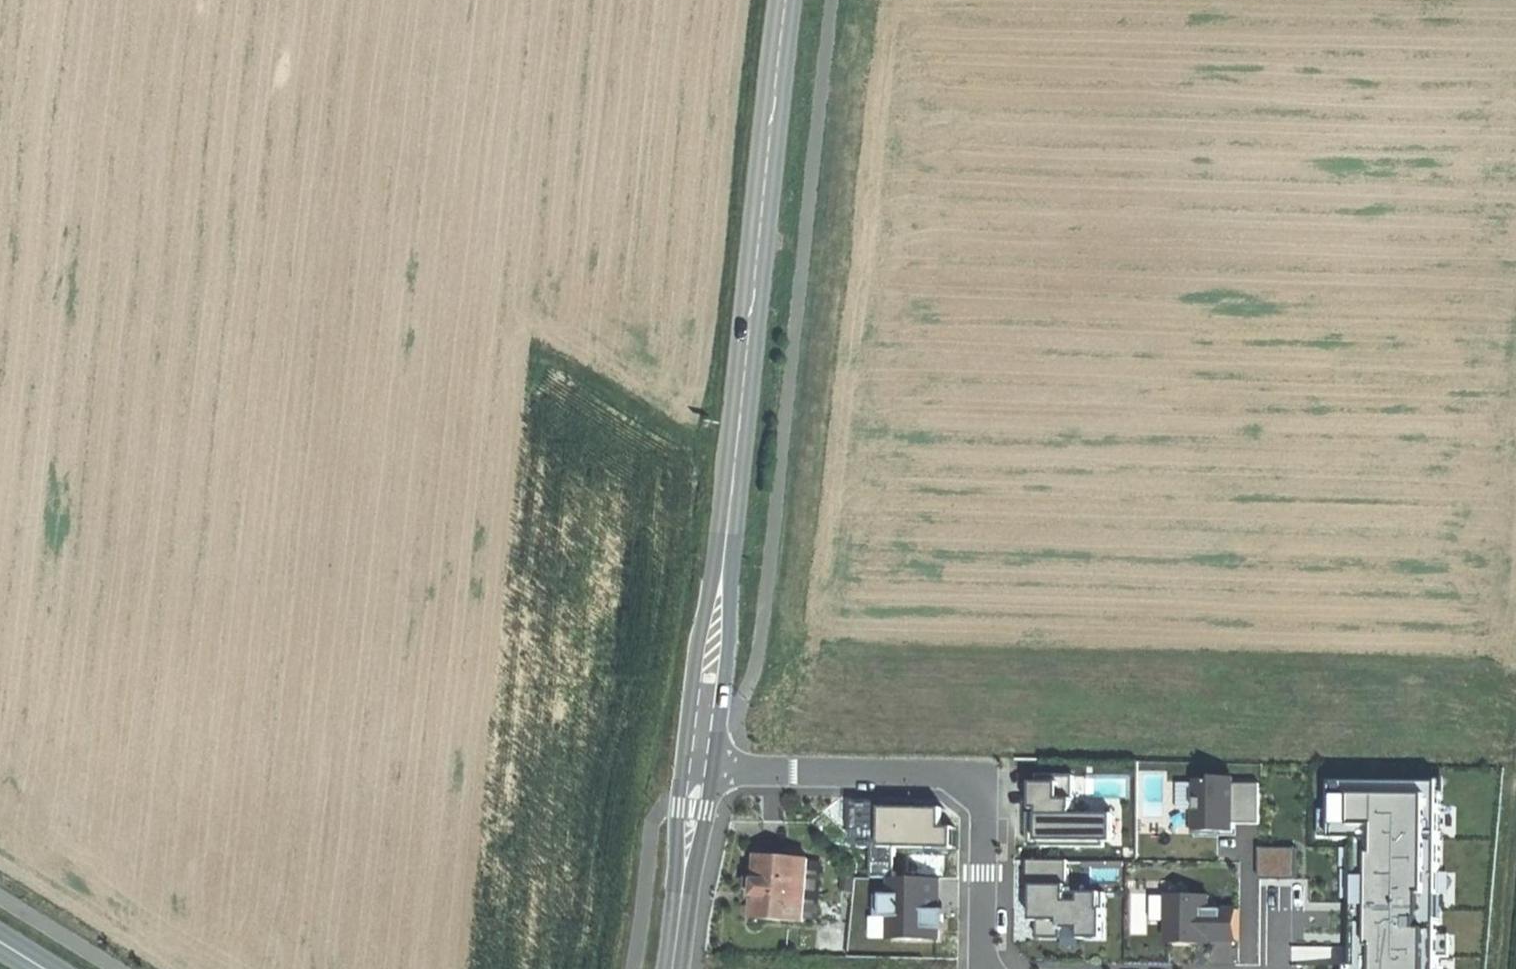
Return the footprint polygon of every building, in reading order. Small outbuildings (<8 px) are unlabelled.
[(1042,771),(1041,843),(1126,844),(1126,810),(1086,810),(1086,771),(1042,771)] [(1340,835),(1360,835),(1362,968),(1446,968),(1444,772),(1339,774),(1340,835)] [(1205,774),(1206,830),(1243,829),(1242,818),(1265,818),(1264,773),(1205,774)] [(1181,781),(1182,806),(1193,806),(1194,827),(1203,827),(1201,780),(1181,781)] [(889,805),(889,844),(959,844),(959,824),(938,824),(938,805),(889,805)] [(1303,845),(1266,845),(1267,876),(1303,875),(1303,845)] [(811,859),(761,854),(758,878),(750,877),(749,890),(751,890),(756,890),(756,900),(754,916),(805,921),(811,859)] [(1034,891),(1044,891),(1044,934),(1113,934),(1113,888),(1076,888),(1076,857),(1034,857),(1034,891)] [(896,875),(896,935),(959,935),(959,875),(896,875)] [(853,878),(844,877),(842,890),(851,892),(853,878)] [(1175,891),(1174,940),(1243,940),(1243,904),(1221,904),(1221,891),(1175,891)]
